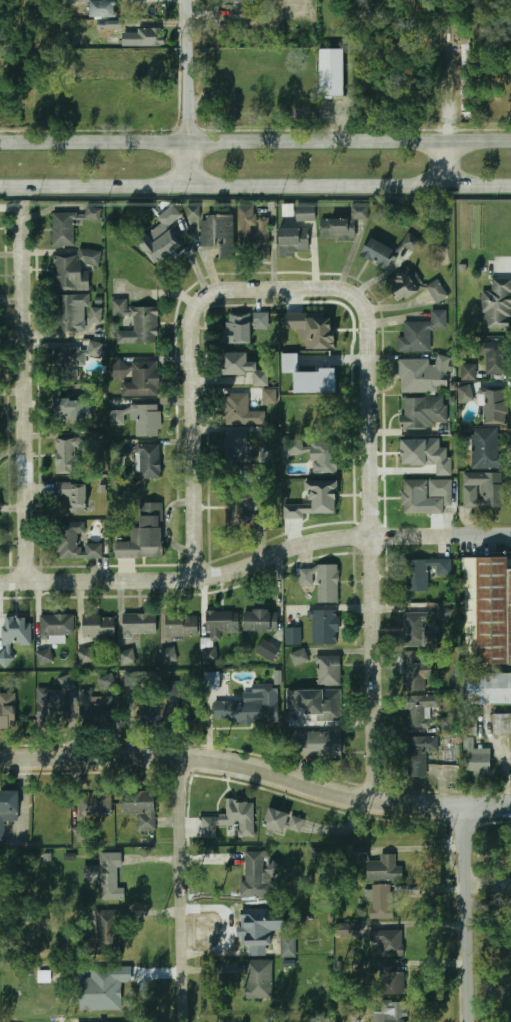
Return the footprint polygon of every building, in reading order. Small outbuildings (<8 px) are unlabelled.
[(116,18),(117,1),(91,0),(90,0),(90,18),(116,18)] [(136,28),(136,46),(165,46),(165,28),(136,28)] [(470,28),(461,28),(461,111),(470,111),(470,28)] [(344,49),(319,49),(319,96),(344,96),(344,49)] [(101,208),(86,206),(84,219),(99,221),(101,208)] [(238,206),(239,258),(270,257),(269,217),(254,217),(254,206),(238,206)] [(314,206),(296,206),(296,221),(314,221),(314,206)] [(355,238),(356,219),(368,219),(368,206),(351,206),(351,218),(321,218),(321,238),(355,238)] [(52,213),(52,246),(75,246),(75,213),(52,213)] [(232,215),(200,216),(201,247),(221,246),(221,260),(234,259),(232,215)] [(279,229),(279,255),(310,255),(310,229),(279,229)] [(166,263),(183,244),(168,231),(152,249),(166,263)] [(421,241),(409,233),(401,243),(413,252),(421,241)] [(385,271),(397,252),(371,235),(359,254),(385,271)] [(53,291),(89,290),(89,266),(101,266),(101,249),(77,249),(77,257),(52,257),(53,291)] [(401,303),(421,292),(407,269),(387,280),(401,303)] [(482,314),(487,314),(487,328),(510,328),(510,278),(492,278),(492,291),(482,291),(482,314)] [(427,285),(434,303),(447,298),(440,280),(427,285)] [(54,332),(86,332),(86,321),(77,321),(77,307),(88,307),(88,295),(54,295),(54,332)] [(127,307),(127,299),(111,299),(111,316),(133,316),(133,331),(118,331),(118,343),(158,343),(158,307),(127,307)] [(102,308),(90,307),(90,323),(102,323),(102,308)] [(398,352),(432,351),(432,329),(446,329),(445,310),(430,310),(430,322),(404,322),(404,337),(398,337),(398,352)] [(268,314),(224,313),(224,344),(252,344),(252,330),(268,330),(268,314)] [(287,329),(299,329),(299,340),(307,340),(307,349),(334,349),(334,314),(286,315),(287,329)] [(54,347),(54,382),(79,382),(80,357),(103,357),(104,342),(85,342),(85,347),(54,347)] [(486,356),(486,374),(505,374),(505,342),(479,342),(479,356),(486,356)] [(252,386),(268,386),(269,371),(259,370),(259,364),(249,364),(249,353),(224,352),(223,375),(253,376),(252,386)] [(398,393),(449,392),(449,358),(398,359),(398,393)] [(121,397),(160,396),(160,361),(112,361),(112,379),(121,379),(121,397)] [(475,365),(462,365),(462,379),(475,379),(475,365)] [(295,372),(320,371),(320,368),(336,368),(336,392),(295,393),(295,372)] [(473,401),(471,386),(458,388),(461,403),(473,401)] [(275,405),(276,390),(262,389),(262,404),(275,405)] [(483,424),(508,424),(508,390),(483,390),(483,424)] [(247,412),(247,394),(222,394),(222,425),(264,425),(264,412),(247,412)] [(447,427),(447,397),(401,398),(401,428),(447,427)] [(52,399),(52,425),(85,425),(85,399),(52,399)] [(159,437),(159,405),(133,405),(133,437),(159,437)] [(473,469),(501,469),(501,429),(473,429),(473,469)] [(223,467),(247,467),(247,432),(223,432),(223,467)] [(397,437),(452,437),(452,476),(437,476),(437,464),(397,464),(397,437)] [(78,474),(79,438),(55,438),(55,474),(78,474)] [(337,442),(315,443),(315,475),(337,475),(337,442)] [(138,445),(138,479),(160,479),(160,445),(138,445)] [(505,473),(464,473),(464,508),(505,508),(505,473)] [(429,480),(401,480),(401,514),(443,514),(443,497),(429,497),(429,480)] [(339,517),(339,481),(308,481),(308,505),(284,505),(284,517),(339,517)] [(90,512),(89,482),(54,483),(55,497),(69,497),(69,512),(90,512)] [(267,533),(265,512),(256,512),(254,487),(224,489),(227,535),(267,533)] [(116,558),(163,558),(163,503),(139,503),(139,528),(131,528),(131,542),(116,542),(116,558)] [(102,559),(102,543),(83,543),(83,522),(55,522),(55,559),(102,559)] [(510,666),(510,662),(510,570),(506,570),(506,558),(467,558),(467,665),(510,666)] [(404,560),(404,592),(429,592),(429,575),(452,575),(452,559),(404,560)] [(338,566),(300,566),(300,586),(316,585),(317,603),(339,603),(338,566)] [(278,632),(278,610),(244,610),(244,632),(278,632)] [(311,645),(338,645),(338,610),(311,610),(311,645)] [(216,662),(217,642),(220,642),(220,633),(239,633),(239,611),(206,611),(206,637),(202,637),(201,662),(216,662)] [(427,612),(404,612),(404,647),(427,647),(427,612)] [(165,637),(198,637),(198,613),(165,613),(165,637)] [(156,635),(156,614),(122,614),(122,635),(156,635)] [(39,615),(39,642),(64,642),(64,635),(74,635),(74,615),(39,615)] [(115,638),(115,615),(83,615),(83,638),(115,638)] [(30,616),(4,617),(4,650),(0,650),(0,665),(14,664),(13,645),(31,644),(30,616)] [(286,644),(300,644),(300,629),(286,629),(286,644)] [(256,651),(272,661),(279,649),(263,639),(256,651)] [(39,665),(54,663),(52,648),(37,650),(39,665)] [(162,663),(176,661),(174,648),(160,650),(162,663)] [(310,661),(306,648),(290,653),(294,666),(310,661)] [(78,649),(78,663),(92,663),(92,649),(78,649)] [(426,691),(426,650),(404,650),(404,691),(426,691)] [(121,664),(130,664),(129,651),(120,652),(121,664)] [(340,656),(316,656),(316,685),(340,685),(340,656)] [(99,678),(103,691),(117,687),(113,673),(99,678)] [(125,685),(144,686),(145,673),(125,673),(125,685)] [(220,690),(220,673),(205,673),(205,690),(220,690)] [(466,704),(510,704),(510,673),(466,673),(466,704)] [(36,689),(36,722),(71,722),(71,678),(59,678),(59,689),(36,689)] [(139,696),(140,724),(179,722),(178,682),(159,683),(159,695),(139,696)] [(279,684),(250,684),(250,695),(258,696),(258,702),(216,701),(216,722),(279,723),(279,684)] [(91,696),(91,690),(78,690),(78,724),(114,724),(114,696),(91,696)] [(303,709),(304,721),(341,720),(341,690),(286,690),(286,709),(303,709)] [(14,728),(14,693),(0,693),(0,728),(14,728)] [(409,696),(409,727),(431,727),(431,696),(409,696)] [(510,714),(494,714),(494,733),(510,733),(510,714)] [(441,733),(455,732),(454,717),(440,718),(441,733)] [(295,758),(340,758),(340,731),(295,731),(295,758)] [(406,777),(426,777),(426,751),(437,751),(437,736),(406,736),(406,777)] [(491,774),(491,748),(467,748),(467,774),(491,774)] [(4,844),(4,822),(20,822),(20,791),(0,791),(0,844),(4,844)] [(121,793),(121,814),(154,814),(154,793),(121,793)] [(76,818),(111,817),(110,795),(75,796),(76,818)] [(253,799),(225,800),(225,816),(202,816),(202,838),(217,838),(217,827),(237,826),(237,837),(254,837),(253,799)] [(304,838),(310,820),(269,807),(263,825),(304,838)] [(264,852),(223,853),(223,865),(245,865),(245,896),(264,896),(264,852)] [(121,853),(100,853),(100,866),(83,866),(83,883),(100,883),(100,899),(122,899),(121,853)] [(365,861),(365,880),(404,880),(404,866),(396,866),(396,854),(379,854),(379,861),(365,861)] [(393,920),(393,886),(370,886),(370,920),(393,920)] [(269,946),(269,912),(243,912),(243,946),(269,946)] [(118,951),(118,923),(105,923),(105,931),(91,931),(91,952),(118,951)] [(359,924),(340,923),(340,936),(359,936),(359,924)] [(401,957),(401,932),(379,932),(379,957),(401,957)] [(296,957),(295,941),(281,942),(282,958),(296,957)] [(272,998),(272,960),(246,960),(246,998),(272,998)] [(381,967),(381,994),(405,994),(404,967),(381,967)] [(80,1010),(118,1010),(118,968),(90,968),(90,978),(80,978),(80,1010)] [(409,1001),(379,1001),(379,1021),(409,1021),(409,1001)]
